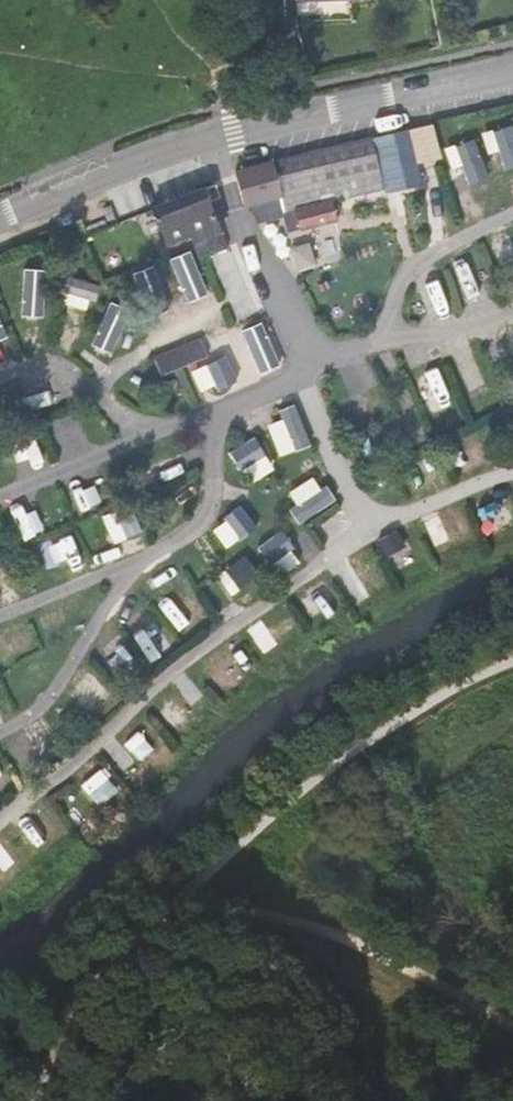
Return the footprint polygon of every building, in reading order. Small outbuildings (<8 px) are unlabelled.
[(432,124),(406,131),(414,164),(439,158),(432,124)] [(406,131),(370,138),(316,150),(271,161),(234,171),(243,204),(280,194),(284,212),(296,208),(301,228),(334,219),(329,200),(383,188),(394,185),(395,190),(418,184),(414,164),(406,131)] [(493,167),(507,202),(512,200),(512,161),(512,159),(493,167)] [(475,165),(452,171),(465,217),(488,211),(475,165)] [(220,197),(214,183),(201,189),(152,208),(166,242),(189,233),(215,223),(206,202),(220,197)] [(215,223),(189,233),(193,244),(198,258),(225,247),(219,233),(215,223)] [(188,300),(209,292),(192,248),(171,257),(188,300)] [(145,294),(164,285),(154,264),(135,273),(145,294)] [(22,314),(45,316),(49,267),(25,266),(22,314)] [(113,352),(132,310),(112,300),(92,343),(113,352)] [(265,320),(242,328),(257,372),(280,364),(265,320)] [(194,341),(154,358),(161,376),(201,359),(194,341)] [(213,389),(237,379),(227,355),(203,366),(213,389)] [(298,406),(267,418),(281,454),(312,442),(298,406)] [(256,435),(233,448),(252,480),(275,467),(256,435)] [(286,492),(304,519),(334,500),(316,473),(286,492)] [(225,545),(257,528),(246,506),(214,523),(225,545)] [(281,574),(303,558),(282,528),(259,544),(281,574)]
